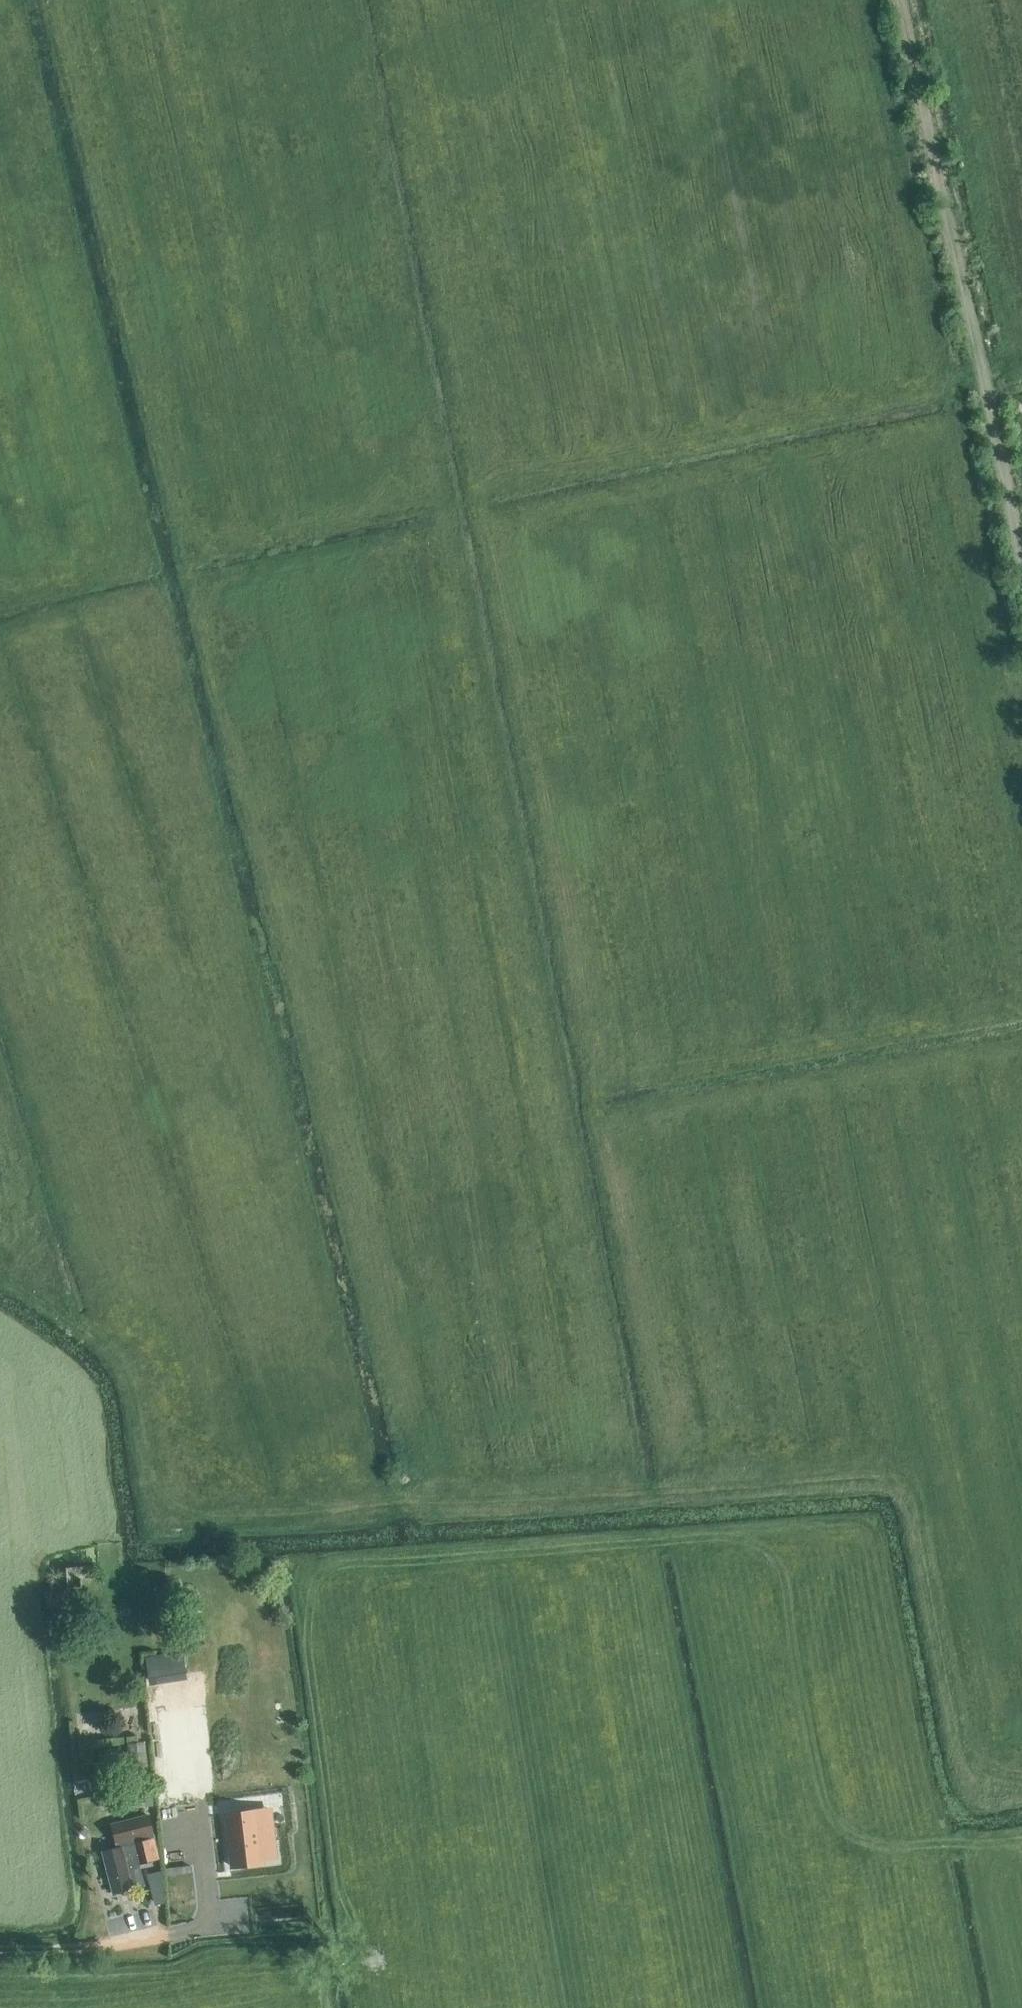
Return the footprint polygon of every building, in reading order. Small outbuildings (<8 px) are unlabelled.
[(66,1589),(82,1588),(82,1580),(97,1579),(96,1565),(65,1568),(66,1589)] [(148,1683),(188,1679),(184,1650),(144,1655),(148,1683)] [(151,1727),(179,1722),(175,1699),(147,1704),(151,1727)] [(131,1776),(148,1774),(145,1742),(127,1744),(131,1776)] [(102,1851),(112,1893),(144,1885),(139,1864),(159,1858),(148,1814),(110,1823),(117,1848),(102,1851)] [(257,1824),(225,1831),(233,1869),(264,1863),(264,1860),(276,1857),(273,1840),(260,1843),(257,1824)]
